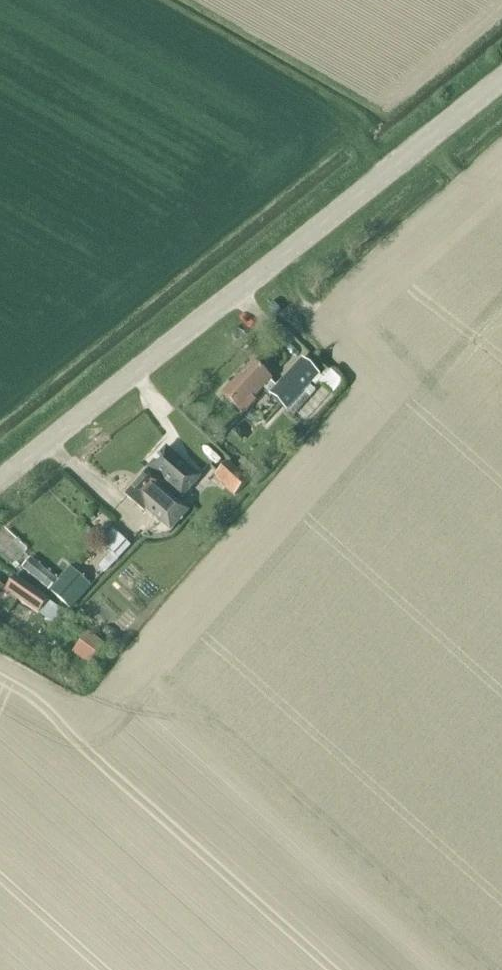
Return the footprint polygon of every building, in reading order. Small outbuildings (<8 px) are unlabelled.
[(276,389),(270,383),(271,382),(252,364),(222,396),(242,416),(255,403),(253,401),(263,391),(286,413),(319,378),(302,362),(276,389)] [(165,450),(147,471),(166,489),(180,501),(200,479),(165,450)] [(214,478),(233,497),(249,482),(230,463),(214,478)] [(166,489),(147,471),(125,497),(144,513),(145,512),(170,533),(173,529),(187,513),(163,493),(166,489)] [(110,554),(112,555),(98,570),(104,575),(118,561),(118,562),(131,548),(122,541),(110,554)] [(49,591),(70,610),(90,586),(69,568),(49,591)] [(9,614),(17,601),(55,626),(64,613),(48,602),(49,601),(15,578),(6,591),(0,587),(0,608),(9,614)] [(72,654),(89,667),(105,646),(88,634),(72,654)]
